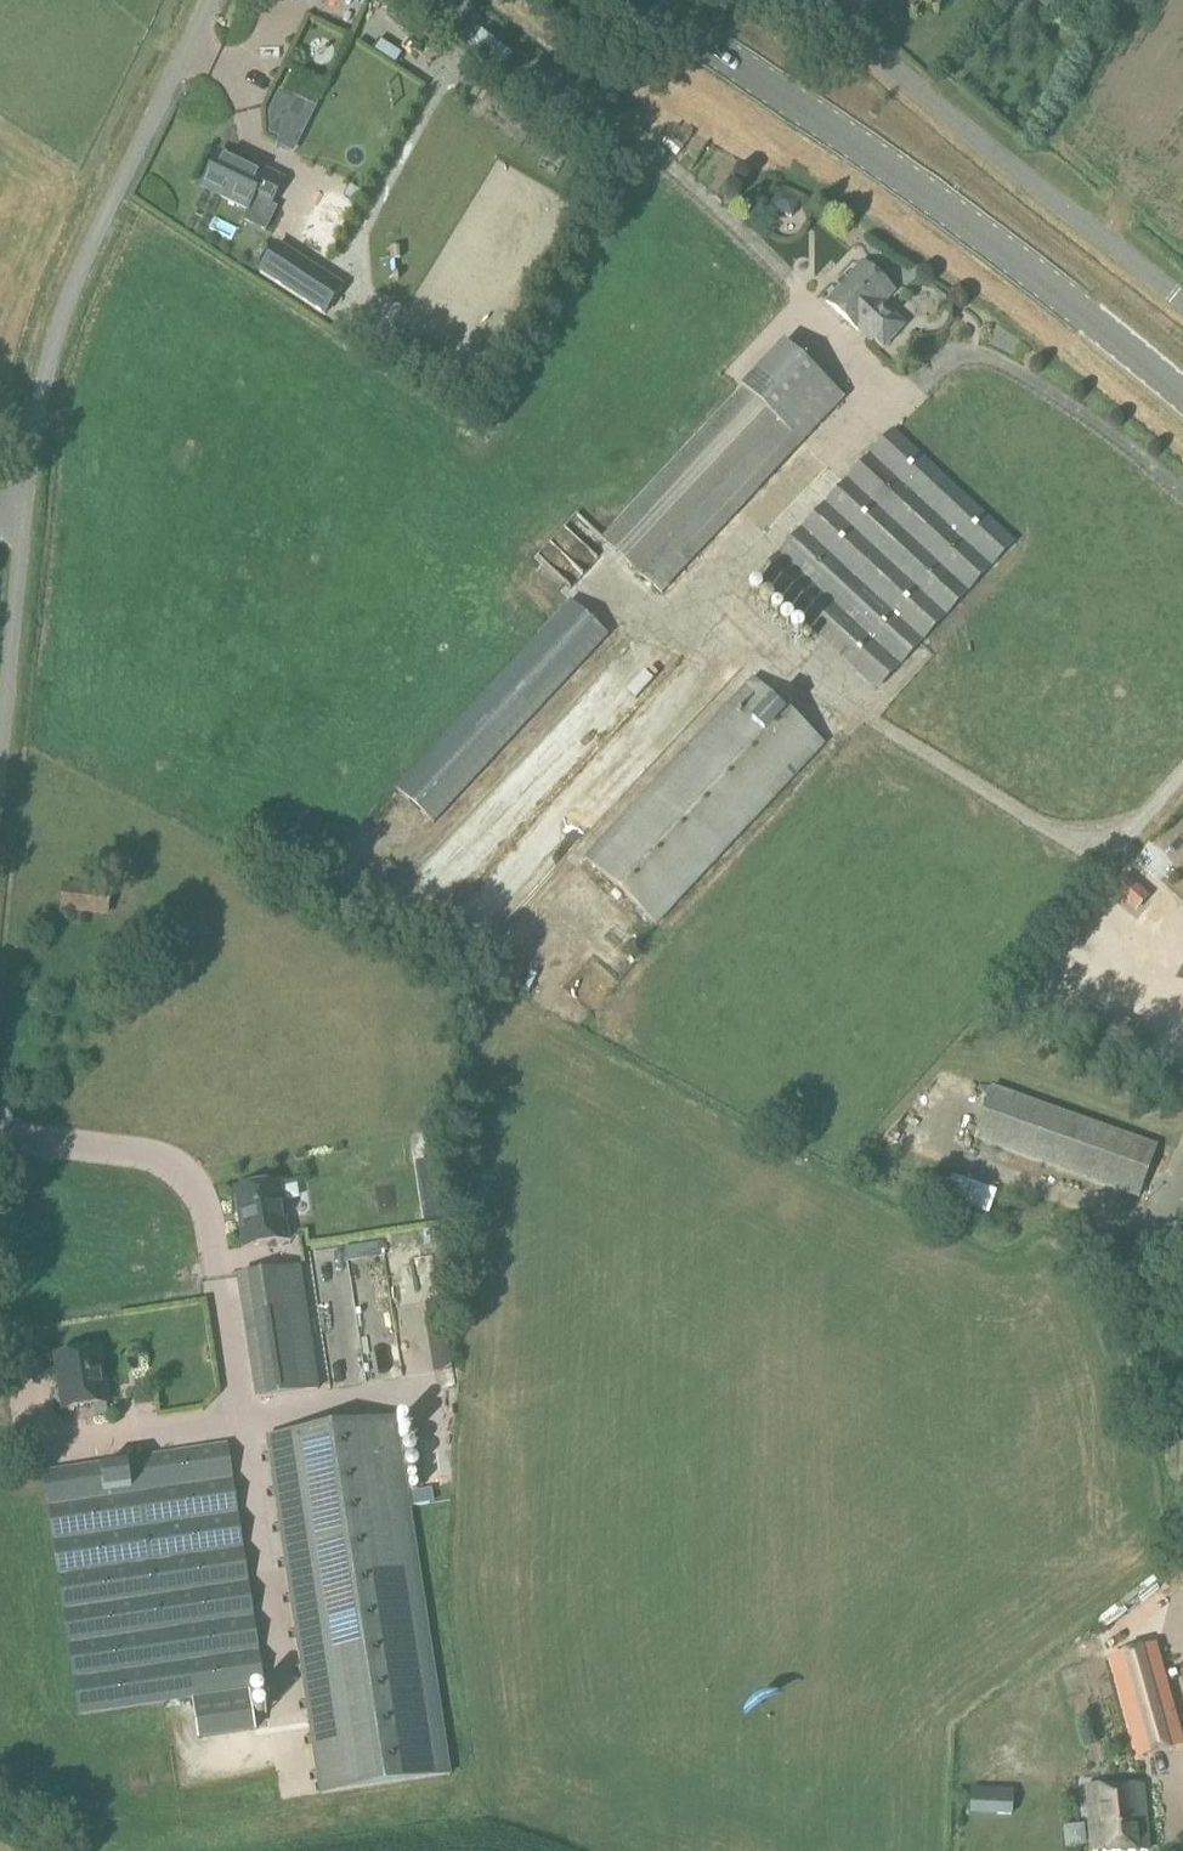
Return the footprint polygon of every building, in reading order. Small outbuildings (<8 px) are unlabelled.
[(1056,0),(1036,0),(1047,10),(1056,0)] [(254,202),(272,211),(286,180),(268,172),(266,176),(219,155),(204,189),(250,211),(254,202)] [(343,287),(279,244),(260,272),(325,315),(343,287)] [(873,342),(876,339),(884,346),(903,326),(882,307),(895,292),(863,263),(827,302),(860,332),(861,331),(873,342)] [(744,304),(696,350),(712,368),(761,322),(744,304)] [(845,400),(785,343),(742,388),(741,387),(736,392),(737,393),(601,540),(664,596),(845,400)] [(878,692),(1016,543),(894,430),(757,580),(878,692)] [(434,825),(610,638),(571,601),(396,790),(434,825)] [(658,926),(826,746),(754,679),(586,860),(658,926)] [(1124,903),(1139,887),(1126,875),(1111,891),(1124,903)] [(60,911),(108,917),(111,890),(63,885),(60,911)] [(1160,1148),(994,1088),(974,1141),(1140,1201),(1160,1148)] [(290,1243),(281,1182),(233,1190),(243,1251),(290,1243)] [(320,1390),(303,1268),(245,1277),(262,1398),(320,1390)] [(108,1405),(100,1351),(55,1359),(64,1412),(108,1405)] [(398,1419),(268,1438),(319,1794),(449,1776),(398,1419)] [(266,1688),(229,1443),(42,1471),(80,1717),(266,1688)] [(1139,1754),(1181,1744),(1155,1650),(1112,1662),(1139,1754)] [(193,1700),(199,1742),(256,1734),(250,1692),(193,1700)] [(973,1814),(1013,1816),(1013,1789),(973,1787),(973,1814)] [(1092,1835),(1092,1850),(1148,1850),(1148,1834),(1149,1834),(1144,1788),(1086,1787),(1090,1835),(1092,1835)]
